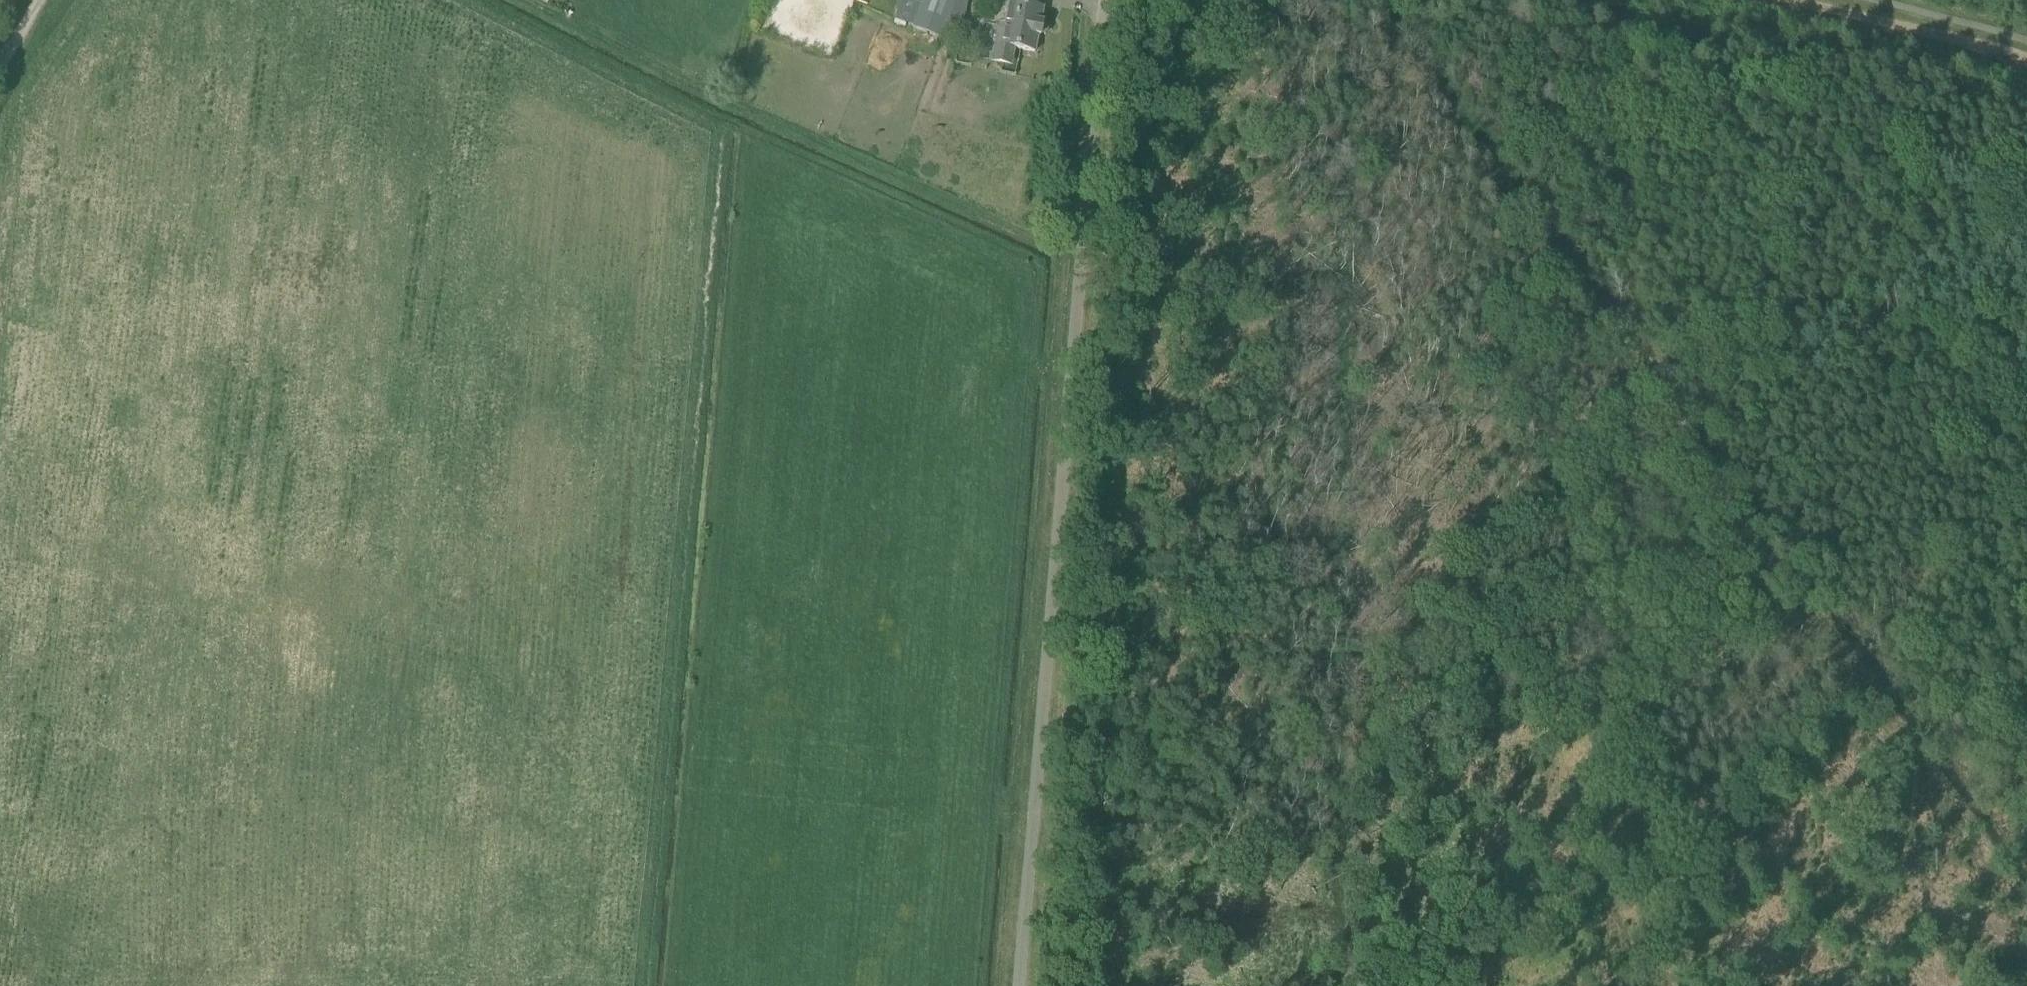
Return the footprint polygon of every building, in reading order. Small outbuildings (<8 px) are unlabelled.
[(913,27),(941,38),(943,33),(961,36),(968,0),(924,0),(913,27)] [(999,23),(991,62),(1011,66),(1015,48),(1020,49),(1033,51),(1041,10),(1021,6),(1010,4),(1006,25),(999,23)]
